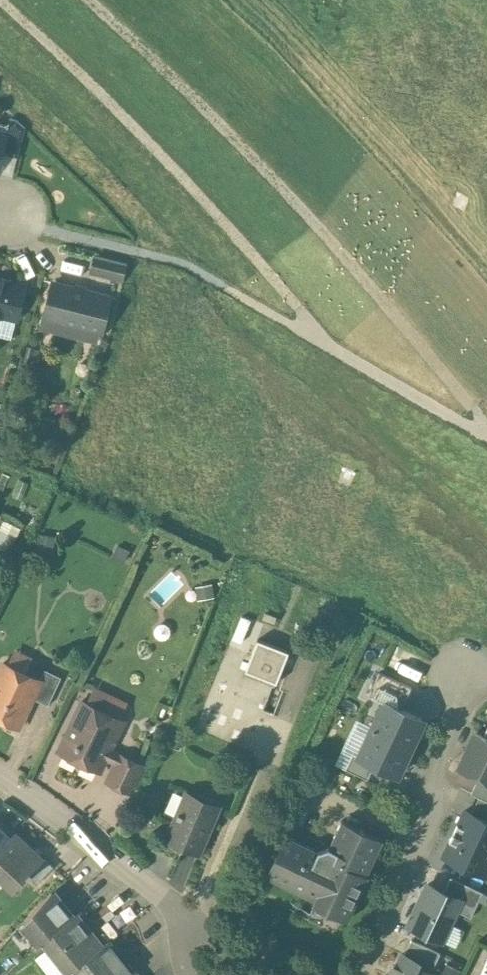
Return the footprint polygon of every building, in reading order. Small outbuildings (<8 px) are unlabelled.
[(17,120),(10,118),(5,136),(6,136),(2,153),(18,157),(25,128),(17,120)] [(128,264),(97,256),(93,271),(124,279),(128,264)] [(26,286),(12,283),(12,280),(0,277),(0,315),(3,316),(4,314),(18,318),(26,286)] [(107,296),(53,282),(44,317),(99,330),(107,296)] [(4,522),(0,530),(0,557),(7,560),(21,530),(4,522)] [(289,652),(258,639),(245,669),(276,682),(289,652)] [(4,663),(0,670),(0,718),(19,727),(33,698),(41,680),(4,663)] [(62,677),(45,670),(41,680),(33,698),(49,705),(62,677)] [(402,709),(412,687),(380,672),(369,694),(385,702),(385,701),(402,709)] [(402,709),(385,701),(385,702),(359,757),(375,764),(398,776),(407,757),(405,757),(414,738),(416,739),(420,730),(418,729),(423,718),(402,709)] [(124,722),(83,702),(59,751),(100,771),(124,722)] [(478,733),(460,770),(478,779),(486,783),(486,737),(478,733)] [(368,779),(375,764),(359,757),(354,754),(347,769),(368,779)] [(121,755),(108,782),(130,792),(143,765),(121,755)] [(478,779),(471,793),(486,801),(486,783),(478,779)] [(219,807),(186,792),(166,839),(199,853),(219,807)] [(466,809),(445,855),(486,874),(486,819),(466,809)] [(342,820),(330,847),(319,851),(285,835),(266,876),(316,899),(313,904),(348,920),(368,875),(366,874),(383,839),(342,820)] [(9,837),(0,829),(0,847),(9,837)] [(0,847),(0,875),(16,890),(29,875),(43,861),(13,833),(9,837),(0,847)] [(43,861),(29,875),(38,883),(53,867),(45,859),(43,861)] [(468,897),(426,877),(404,923),(446,943),(468,897)] [(110,920),(107,923),(115,933),(142,913),(125,890),(100,908),(110,920)] [(52,892),(24,922),(41,943),(45,940),(44,939),(72,917),(52,892)] [(101,947),(75,915),(72,917),(44,939),(45,940),(70,972),(77,967),(77,966),(101,947)] [(109,941),(101,947),(77,966),(77,967),(70,972),(66,974),(134,974),(135,974),(134,973),(109,941)] [(399,949),(387,974),(435,974),(439,968),(399,949)]
